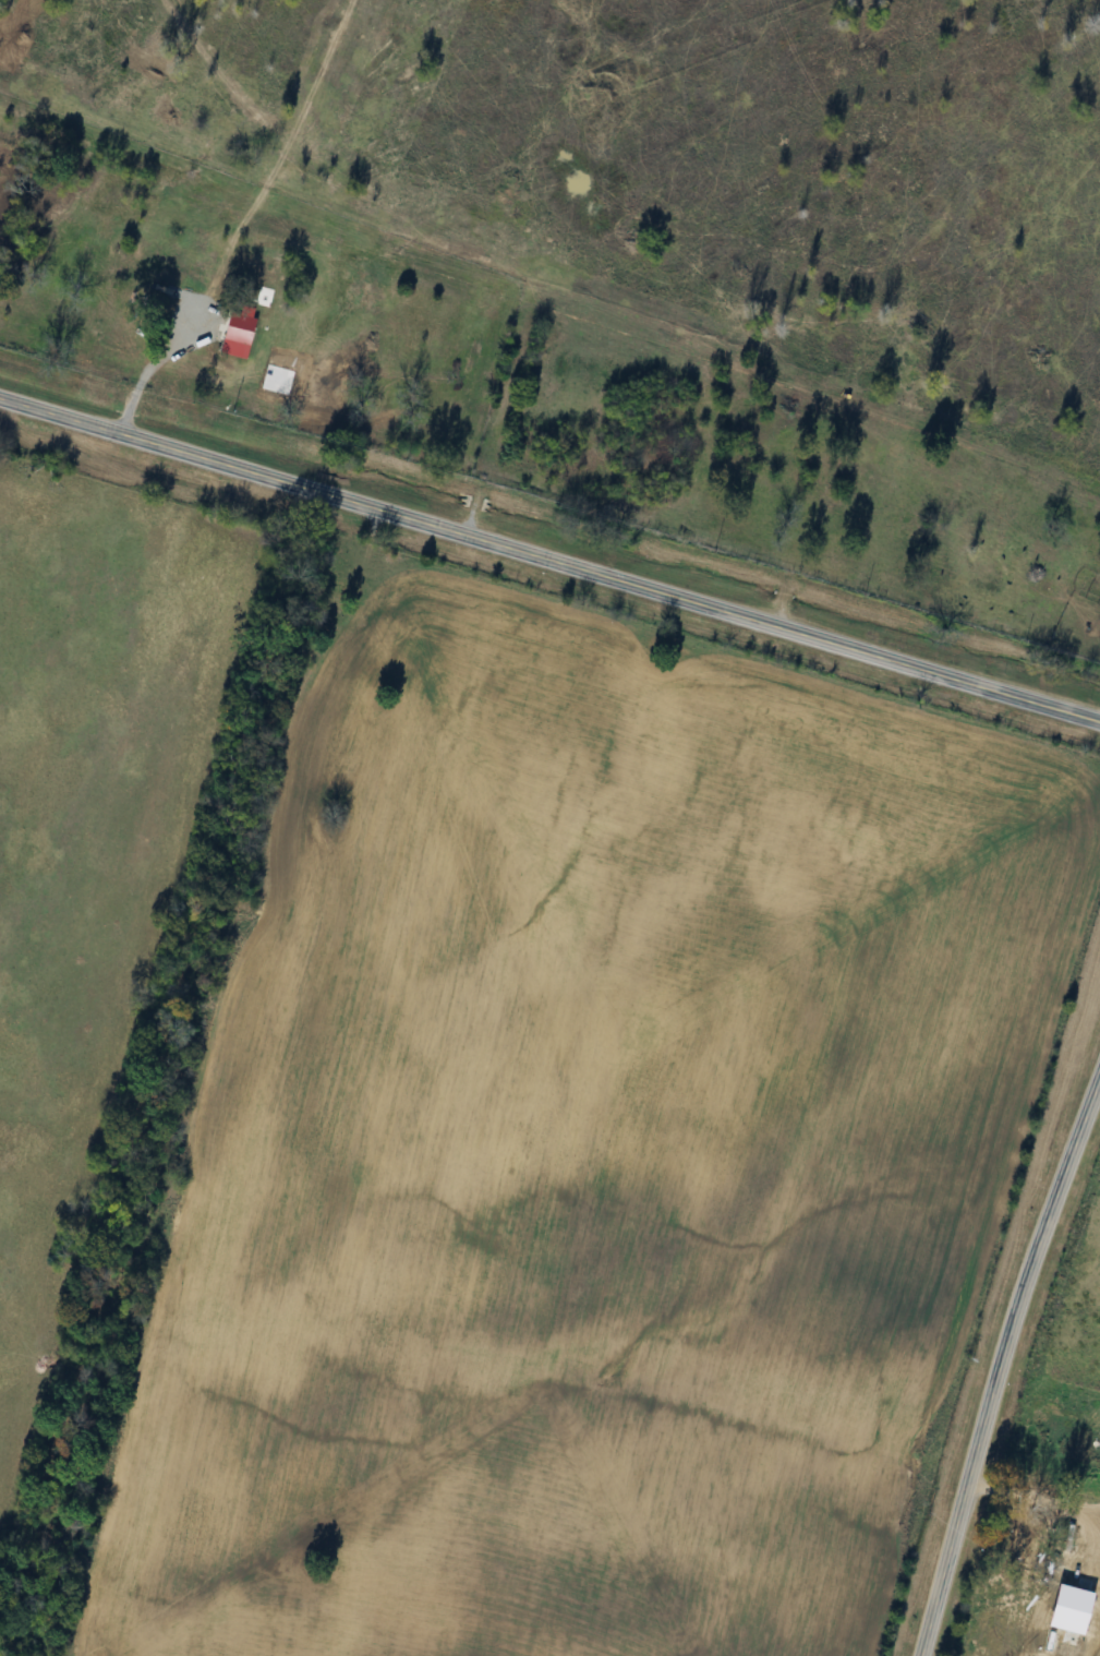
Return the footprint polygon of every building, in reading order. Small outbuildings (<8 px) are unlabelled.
[(249,361),(260,322),(232,315),(222,353),(249,361)] [(1093,1509),(1087,1528),(1099,1532),(1099,1512),(1093,1509)]
